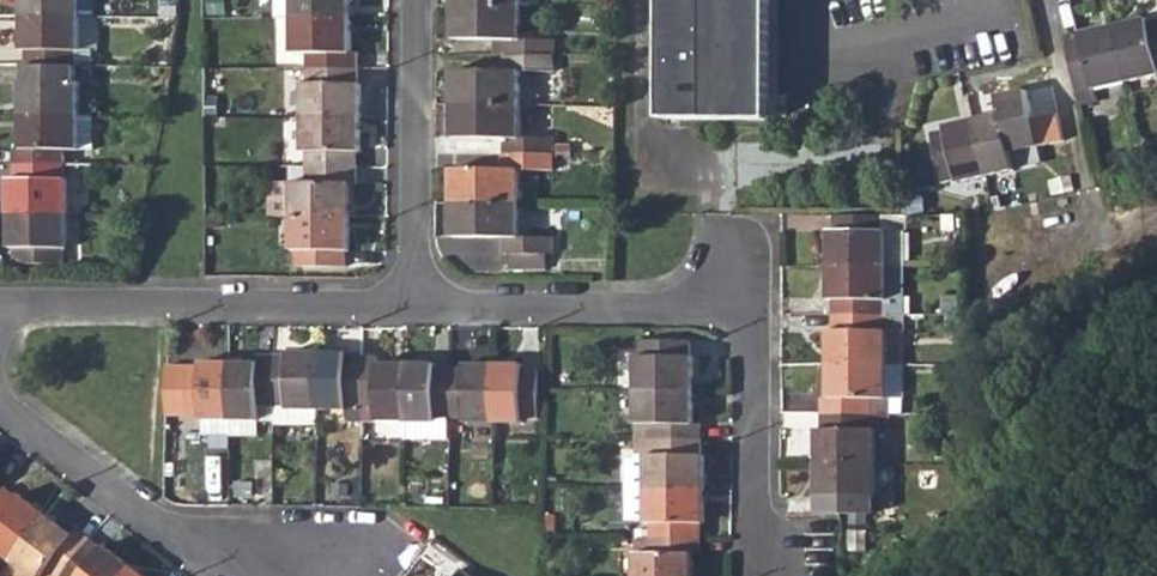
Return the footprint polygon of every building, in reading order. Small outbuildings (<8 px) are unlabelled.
[(81,17),(81,0),(22,0),(21,16),(81,17)] [(93,0),(81,0),(81,17),(92,17),(93,0)] [(275,18),(293,18),(293,0),(275,0),(275,18)] [(293,18),(352,18),(352,0),(293,0),(293,18)] [(770,118),(771,0),(663,0),(663,119),(770,121),(770,118)] [(770,118),(778,119),(780,0),(771,0),(770,118)] [(504,56),(555,56),(556,41),(535,40),(523,40),(523,6),(453,5),(452,40),(504,40),(504,56)] [(523,6),(523,40),(535,40),(535,6),(523,6)] [(82,51),(81,17),(21,16),(21,50),(24,51),(24,66),(93,67),(93,52),(82,51)] [(307,54),(306,68),(359,69),(359,54),(351,54),(352,18),(293,18),(292,53),(307,54)] [(1126,83),(1156,76),(1156,21),(1148,23),(1147,19),(1113,26),(1126,83)] [(1092,87),(1093,91),(1126,83),(1113,26),(1080,33),(1080,37),(1065,41),(1077,90),(1092,87)] [(452,105),(522,106),(522,72),(555,72),(555,56),(504,56),(504,71),(453,71),(452,105)] [(20,116),(80,117),(81,83),(92,83),(93,67),(24,66),(23,83),(21,82),(20,116)] [(303,118),(362,118),(363,85),(359,85),(359,69),(306,68),(306,84),(303,85),(303,118)] [(91,117),(92,83),(81,83),(80,117),(91,117)] [(948,129),(933,132),(942,180),(958,178),(959,181),(987,176),(1015,171),(1012,152),(1039,147),(1029,90),(999,96),(1003,114),(976,119),(947,125),(948,129)] [(503,155),(555,156),(555,140),(521,139),(522,106),(452,105),(451,138),(503,139),(503,155)] [(65,150),(79,151),(80,117),(20,116),(19,149),(14,149),(14,166),(65,166),(65,150)] [(91,117),(80,117),(79,151),(94,151),(94,117),(91,117)] [(303,118),(302,152),(306,153),(306,167),(359,167),(359,152),(362,153),(362,118),(303,118)] [(293,167),(306,167),(306,153),(302,152),(282,152),(281,167),(293,167)] [(452,170),(451,202),(521,203),(521,170),(555,170),(555,156),(503,155),(503,171),(452,170)] [(10,182),(9,215),(68,215),(68,182),(64,182),(65,166),(14,166),(13,182),(10,182)] [(291,216),(350,217),(351,182),(359,183),(359,167),(306,167),(306,182),(293,182),(269,182),(269,216),(291,216)] [(306,182),(306,167),(293,167),(293,182),(306,182)] [(503,253),(554,254),(554,238),(521,238),(521,203),(451,202),(450,236),(503,237),(503,253)] [(13,264),(64,265),(65,249),(68,250),(68,215),(9,215),(9,248),(13,248),(13,264)] [(886,216),(834,215),(834,231),(830,231),(830,265),(890,266),(890,231),(901,232),(901,216),(886,216)] [(295,264),(345,265),(345,251),(350,251),(350,217),(291,216),(291,251),(296,251),(295,264)] [(835,314),(885,314),(898,315),(899,299),(889,299),(890,266),(830,265),(830,299),(835,300),(835,314)] [(889,365),(889,331),(898,331),(898,315),(885,314),(835,314),(835,329),(831,329),(830,364),(889,365)] [(273,356),(272,407),(288,407),(288,410),(317,411),(318,352),(288,352),(288,356),(273,356)] [(317,411),(345,411),(346,409),(361,409),(362,358),(346,357),(346,353),(318,352),(317,411)] [(229,361),(229,421),(259,421),(273,421),(272,407),(273,356),(260,356),(258,361),(229,361)] [(637,357),(637,391),(696,391),(696,358),(637,357)] [(376,422),(405,422),(406,363),(376,362),(377,358),(362,358),(361,409),(377,408),(376,422)] [(201,421),(229,421),(229,361),(202,361),(202,365),(186,366),(185,415),(201,416),(201,421)] [(406,363),(405,422),(434,423),(434,420),(449,419),(450,367),(435,367),(434,363),(406,363)] [(450,367),(449,419),(466,419),(465,424),(493,423),(494,364),(466,364),(465,368),(450,367)] [(494,364),(493,423),(519,423),(519,420),(538,421),(537,369),(520,368),(520,364),(494,364)] [(823,412),(874,413),(890,413),(891,399),(889,399),(889,365),(830,364),(830,397),(823,398),(823,412)] [(185,415),(186,366),(166,366),(166,415),(185,415)] [(637,391),(638,440),(704,440),(704,425),(696,426),(696,391),(637,391)] [(317,411),(288,410),(288,407),(272,407),(273,421),(273,422),(288,422),(317,422),(317,411)] [(878,464),(878,429),(890,429),(890,413),(874,413),(823,412),(823,429),(818,428),(818,463),(878,464)] [(449,441),(449,419),(434,420),(434,423),(405,422),(404,441),(449,441)] [(258,435),(259,421),(229,421),(229,436),(258,435)] [(648,454),(647,488),(707,488),(707,456),(704,457),(704,440),(638,440),(637,454),(648,454)] [(822,497),(822,515),(841,514),(874,513),(873,496),(878,496),(878,464),(818,463),(818,497),(822,497)] [(11,562),(48,514),(21,495),(19,497),(6,487),(0,496),(0,554),(11,562)] [(652,524),(652,538),(703,539),(703,524),(707,524),(707,488),(647,488),(647,524),(652,524)] [(54,575),(63,575),(91,539),(80,530),(75,535),(48,514),(11,562),(29,575),(42,575),(46,571),(54,575)] [(696,554),(703,554),(703,539),(652,538),(637,538),(637,575),(696,575),(696,554)] [(132,567),(107,548),(104,550),(91,539),(63,575),(125,575),(132,567)] [(11,562),(4,570),(11,575),(10,575),(29,575),(11,562)] [(132,567),(125,575),(145,575),(132,567)]
